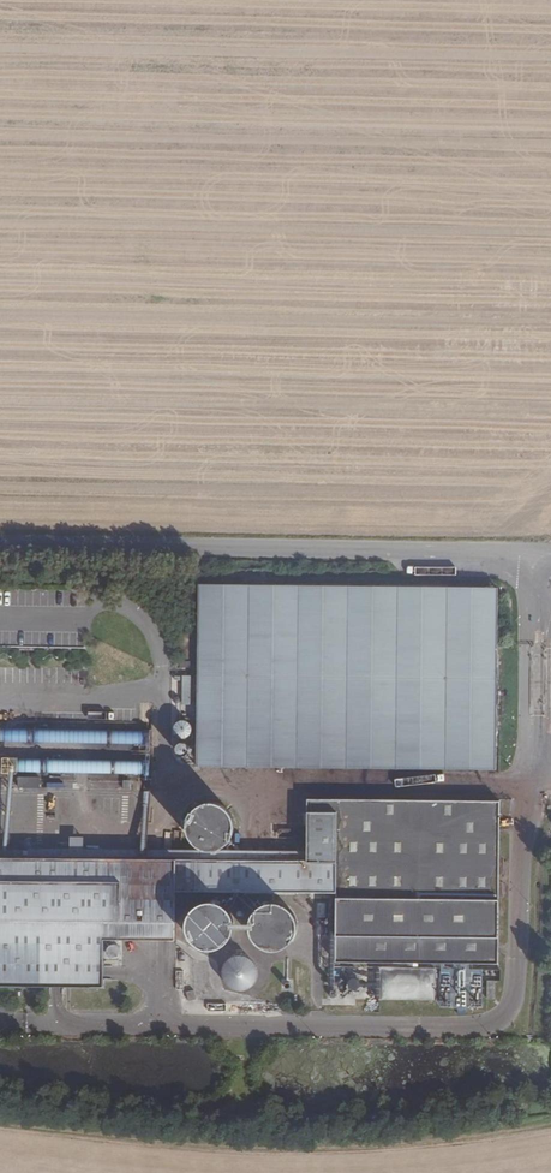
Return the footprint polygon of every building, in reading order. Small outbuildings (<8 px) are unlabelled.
[(490,592),(191,587),(188,769),(487,773),(490,592)] [(16,761),(16,771),(37,770),(36,760),(16,761)] [(15,788),(39,788),(39,776),(15,776),(15,788)] [(0,858),(0,986),(99,988),(100,940),(170,942),(171,891),(331,894),(330,963),(493,966),(495,804),(304,801),(303,862),(0,858)] [(222,839),(223,835),(224,831),(224,827),(223,822),(221,818),(219,815),(216,811),(212,809),(208,807),(204,806),(199,806),(195,807),(191,808),(187,811),(184,814),(181,817),(179,821),(178,825),(178,830),(178,834),(180,838),(182,842),(185,846),(188,848),(192,850),(196,852),(200,852),(205,852),(209,851),(213,849),(217,846),(219,843),(222,839)] [(223,935),(224,930),(224,926),(223,922),(222,917),(219,914),(216,910),(213,908),(209,906),(205,904),(200,904),(196,904),(192,906),(188,908),(184,911),(181,914),(179,918),(178,922),(177,926),(177,931),(178,935),(180,939),(183,943),(186,946),(190,948),(194,950),(198,951),(203,951),(207,950),(211,948),(215,946),(218,942),(221,939),(223,935)] [(285,936),(286,931),(286,927),(285,923),(284,919),(281,915),(278,912),(275,909),(271,907),(267,906),(262,905),(258,906),(254,907),(250,909),(247,912),(244,915),(242,919),(240,923),(240,928),(240,932),(241,936),(243,940),(245,944),(249,947),(252,949),(256,951),(261,951),(265,951),(269,950),(273,949),(277,946),(280,943),(283,940),(285,936)] [(245,984),(246,981),(247,978),(247,974),(246,971),(245,968),(243,965),(240,963),(238,961),(234,960),(231,959),(228,959),(224,959),(221,961),(218,962),(216,965),(214,967),(212,970),(212,974),(211,977),(212,980),(213,984),(214,987),(217,989),(219,991),(222,993),(225,994),(229,994),(232,994),(235,993),(238,992),(241,990),(243,987),(245,984)] [(426,972),(369,972),(369,1004),(425,1004),(426,972)] [(439,974),(430,974),(430,1010),(439,1011),(439,974)] [(454,974),(445,974),(445,1011),(454,1011),(454,974)] [(471,974),(461,974),(461,1011),(470,1011),(471,974)]
